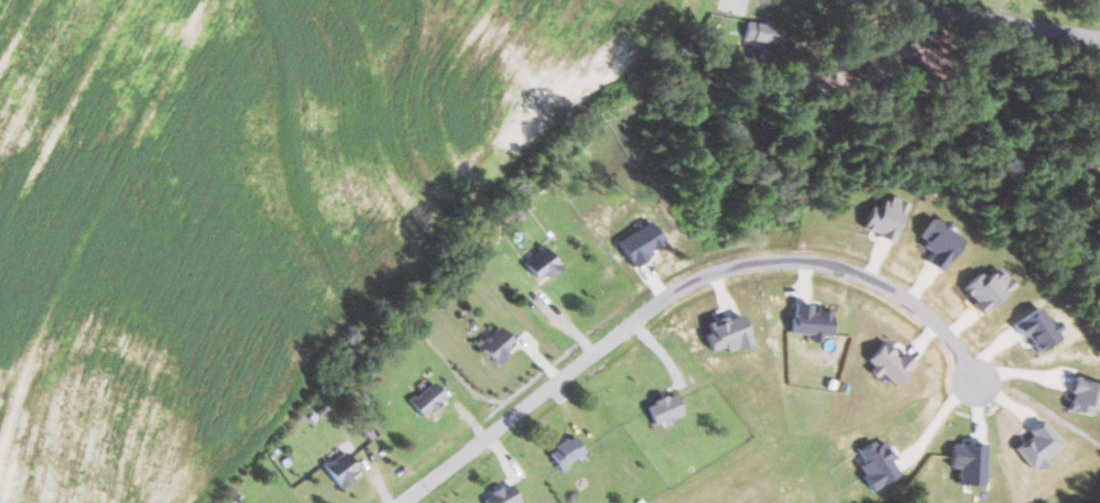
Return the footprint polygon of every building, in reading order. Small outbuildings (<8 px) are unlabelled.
[(747,39),(782,43),(784,27),(775,26),(776,23),(749,20),(747,39)] [(540,278),(547,272),(552,278),(565,268),(547,246),(527,262),(540,278)] [(490,329),(478,341),(501,365),(513,353),(508,348),(516,340),(502,325),(494,333),(490,329)] [(412,400),(424,417),(449,399),(436,382),(412,400)] [(667,398),(667,397),(647,404),(655,424),(684,413),(677,394),(667,398)] [(562,470),(586,455),(575,435),(550,451),(562,470)] [(342,487),(363,472),(348,451),(327,466),(342,487)] [(515,484),(486,495),(489,502),(522,502),(515,484)]
